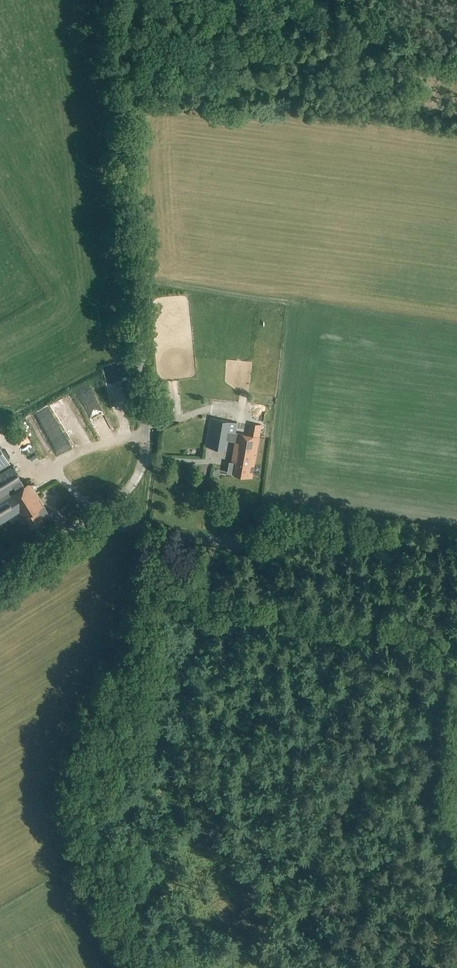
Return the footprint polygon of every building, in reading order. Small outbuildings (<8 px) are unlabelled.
[(133,424),(123,365),(111,367),(121,426),(133,424)] [(26,399),(29,405),(38,399),(34,393),(26,399)] [(53,431),(63,456),(75,452),(62,418),(73,414),(70,407),(73,406),(69,397),(55,402),(56,405),(45,409),(53,431)] [(259,437),(261,430),(263,430),(265,422),(251,420),(248,435),(227,432),(229,421),(211,418),(206,446),(224,449),(226,440),(236,442),(232,461),(237,462),(235,474),(253,477),(259,437)] [(0,473),(0,525),(19,513),(23,519),(25,518),(32,529),(44,521),(50,517),(40,500),(30,482),(24,485),(12,466),(0,473)]
